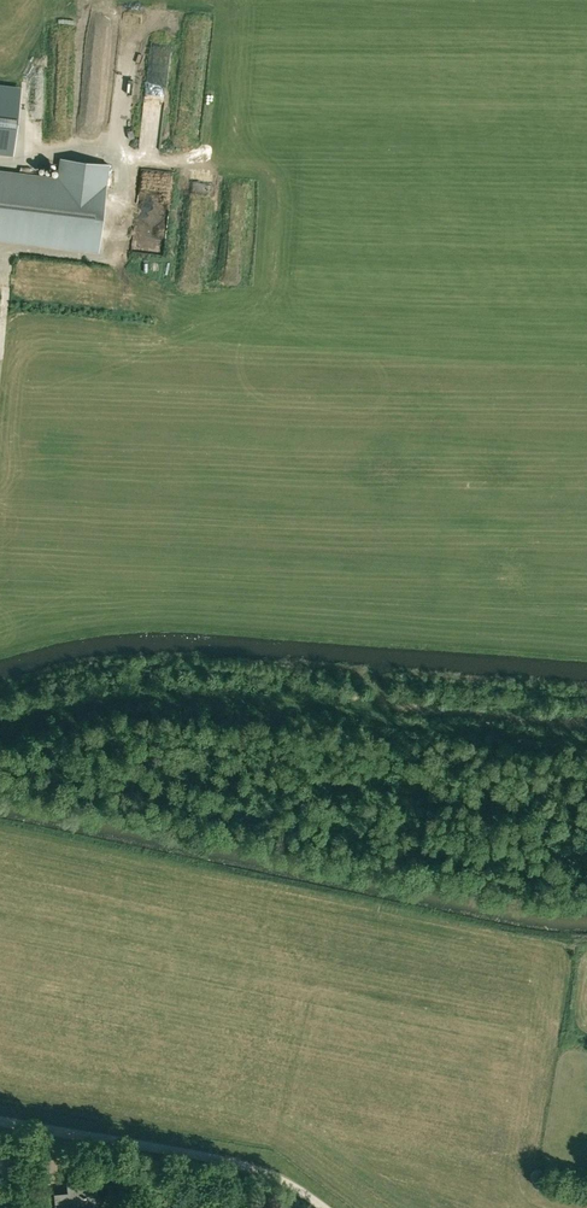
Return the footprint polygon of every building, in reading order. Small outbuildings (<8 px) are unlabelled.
[(90,78),(89,86),(107,87),(107,79),(90,78)] [(12,153),(20,88),(0,85),(0,151),(12,153)] [(98,252),(109,163),(59,157),(57,176),(0,170),(0,240),(98,252)] [(139,235),(168,235),(168,226),(139,226),(139,235)] [(70,1207),(98,1205),(96,1181),(66,1183),(67,1191),(54,1192),(55,1207),(70,1207)]
